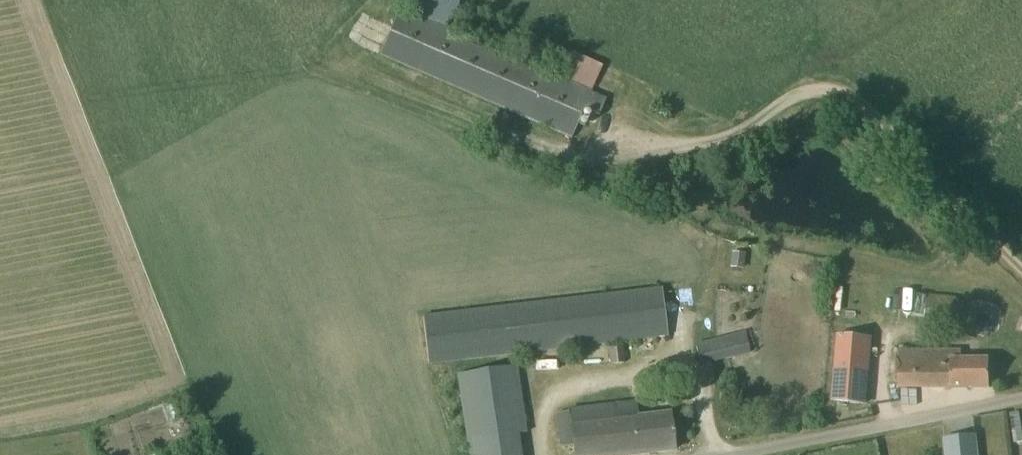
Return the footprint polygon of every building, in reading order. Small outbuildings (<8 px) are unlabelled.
[(448,29),(417,16),(400,8),(380,54),(572,137),(585,108),(599,115),(606,98),(559,77),(448,29)] [(668,335),(664,300),(672,299),(671,290),(663,291),(662,287),(423,316),(429,363),(668,335)] [(904,295),(902,316),(956,322),(958,301),(904,295)] [(745,331),(696,343),(701,365),(750,353),(745,331)] [(840,335),(835,400),(865,403),(870,337),(840,335)] [(610,364),(625,362),(623,346),(608,348),(610,364)] [(898,349),(898,358),(898,387),(951,387),(989,387),(989,358),(961,358),(961,349),(898,349)] [(515,365),(458,373),(470,454),(521,454),(517,433),(527,432),(517,365),(515,365)] [(559,426),(561,446),(573,445),(575,454),(624,454),(674,449),(670,413),(637,417),(636,401),(557,411),(559,426)] [(973,435),(944,437),(946,454),(975,454),(973,435)]
